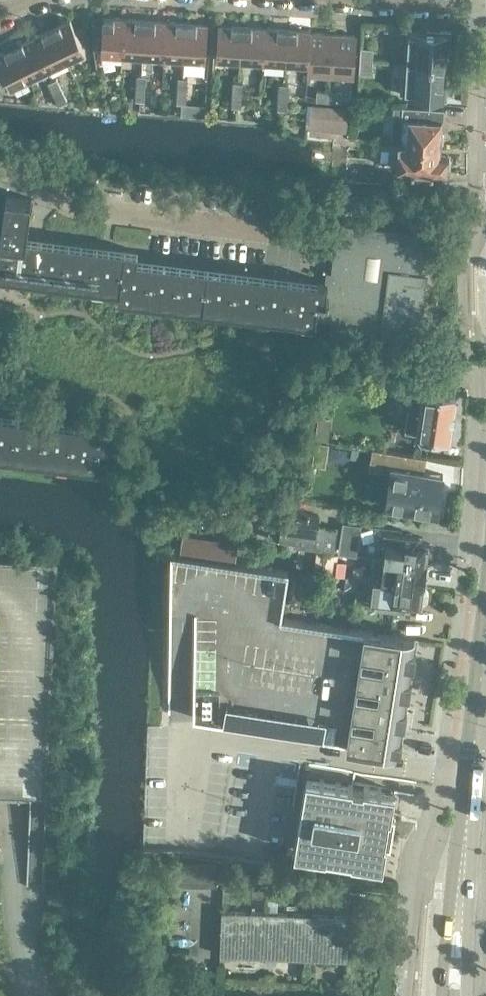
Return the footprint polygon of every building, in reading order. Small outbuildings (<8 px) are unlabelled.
[(123,53),(125,18),(104,17),(103,23),(95,22),(94,35),(102,36),(101,51),(123,53)] [(143,54),(146,19),(125,18),(123,53),(143,54)] [(70,19),(51,28),(66,59),(85,50),(81,41),(89,37),(83,26),(76,29),(70,19)] [(164,55),(166,21),(146,19),(143,54),(164,55)] [(185,57),(187,22),(166,21),(164,55),(185,57)] [(208,23),(187,22),(185,57),(206,58),(208,23)] [(240,58),(242,26),(218,24),(216,56),(240,58)] [(263,59),(265,27),(242,26),(240,58),(263,59)] [(286,61),(288,29),(265,27),(263,59),(286,61)] [(66,59),(51,28),(32,37),(47,68),(66,59)] [(308,62),(310,32),(311,32),(311,30),(288,29),(286,61),(308,62)] [(440,33),(408,30),(406,62),(446,65),(447,49),(450,49),(451,30),(441,30),(440,33)] [(333,33),(311,32),(310,32),(308,62),(307,74),(331,75),(333,33)] [(354,77),(357,35),(333,33),(331,75),(354,77)] [(47,68),(32,37),(14,46),(29,77),(47,68)] [(14,46),(0,52),(0,67),(9,86),(29,77),(14,46)] [(373,48),(361,47),(360,59),(372,60),(373,48)] [(372,72),(372,60),(360,59),(360,71),(372,72)] [(445,80),(446,65),(406,62),(404,94),(436,96),(437,99),(447,100),(448,81),(445,80)] [(147,75),(142,74),(138,74),(137,87),(146,87),(147,75)] [(57,77),(53,79),(49,81),(54,93),(62,89),(57,77)] [(188,77),(183,77),(179,77),(178,89),(187,90),(188,77)] [(243,81),(240,81),(234,80),(233,93),(242,93),(243,81)] [(289,84),(284,83),(280,83),(279,96),(288,96),(289,84)] [(145,100),(146,87),(137,87),(136,99),(145,100)] [(68,100),(62,89),(54,93),(60,104),(68,100)] [(186,103),(187,90),(178,89),(177,102),(186,103)] [(329,100),(330,91),(317,91),(316,100),(329,100)] [(342,92),(330,91),(329,100),(342,101),(342,92)] [(241,106),(242,93),(233,93),(232,106),(241,106)] [(287,109),(288,96),(279,96),(278,109),(287,109)] [(347,127),(348,108),(348,106),(312,104),(310,124),(347,127)] [(403,105),(400,143),(440,146),(440,143),(443,142),(444,134),(441,132),(442,121),(443,121),(444,108),(403,105)] [(368,110),(353,109),(352,121),(367,122),(368,110)] [(448,154),(440,153),(440,146),(400,143),(398,168),(410,169),(410,175),(433,176),(433,171),(446,172),(447,168),(450,167),(450,159),(447,158),(448,154)] [(301,201),(307,201),(325,202),(326,187),(301,186),(301,201)] [(138,250),(26,236),(32,197),(6,194),(3,218),(1,233),(0,233),(0,274),(10,275),(10,272),(20,273),(20,276),(32,278),(38,278),(38,275),(48,277),(48,280),(65,282),(66,279),(76,280),(76,283),(93,285),(94,282),(104,284),(103,287),(120,289),(119,297),(121,297),(121,294),(131,295),(131,298),(148,300),(149,297),(159,299),(158,302),(176,304),(176,301),(187,302),(186,305),(204,307),(205,304),(215,306),(215,309),(232,311),(233,308),(243,309),(242,312),(260,314),(260,311),(270,313),(270,316),(288,318),(288,315),(298,316),(298,319),(314,321),(318,286),(319,281),(137,258),(138,250)] [(319,281),(318,286),(314,321),(316,321),(316,317),(317,317),(331,318),(329,329),(419,341),(428,273),(422,272),(427,234),(338,222),(330,282),(325,281),(319,280),(319,281)] [(417,437),(421,442),(421,443),(436,445),(441,442),(442,436),(449,437),(452,420),(453,420),(454,412),(453,411),(456,394),(424,389),(424,393),(423,397),(411,395),(405,430),(416,432),(416,435),(417,435),(417,437)] [(0,413),(0,454),(15,456),(15,453),(25,454),(25,457),(43,459),(43,456),(53,457),(53,460),(70,463),(71,460),(81,461),(81,464),(98,466),(101,443),(108,444),(111,426),(102,425),(102,426),(0,413)] [(417,455),(417,454),(416,454),(372,448),(369,469),(390,473),(386,506),(419,510),(429,512),(428,514),(439,516),(442,495),(440,495),(443,474),(425,471),(415,469),(417,455)] [(264,504),(239,501),(238,514),(262,516),(264,504)] [(319,515),(283,510),(281,529),(270,528),(268,538),(293,541),(293,545),(319,549),(334,551),(337,529),(321,527),(321,529),(317,528),(319,515)] [(343,522),(338,548),(338,552),(355,554),(358,538),(360,539),(362,526),(343,522)] [(383,540),(380,557),(427,562),(427,561),(428,560),(428,559),(430,559),(433,557),(434,549),(431,546),(429,546),(430,543),(418,541),(418,537),(418,536),(384,532),(383,540)] [(183,533),(180,553),(236,562),(239,542),(183,533)] [(180,553),(171,552),(171,572),(171,595),(169,713),(170,713),(194,717),(196,717),(196,711),(218,711),(218,712),(218,713),(218,714),(219,715),(219,716),(219,717),(220,717),(220,718),(221,719),(222,719),(222,720),(223,720),(224,720),(224,721),(227,722),(231,722),(398,749),(415,638),(373,631),(281,617),(288,570),(236,562),(180,553)] [(336,554),(318,552),(315,575),(333,577),(336,554)] [(424,585),(427,562),(380,557),(377,556),(374,579),(424,585)] [(56,599),(58,561),(0,559),(0,796),(48,797),(56,599)] [(337,559),(335,575),(345,576),(347,560),(337,559)] [(424,586),(424,585),(374,579),(371,603),(377,604),(399,606),(409,608),(410,607),(410,602),(422,604),(423,600),(425,601),(428,598),(429,591),(426,588),(424,588),(424,586)] [(392,812),(394,795),(391,791),(390,789),(353,783),(352,783),(307,776),(295,850),(324,855),(323,859),(353,864),(354,860),(378,863),(384,859),(387,842),(391,843),(392,836),(394,820),(395,813),(392,812)] [(266,896),(266,888),(252,887),(252,896),(265,896),(266,896)] [(308,898),(308,889),(294,889),(294,898),(307,898),(308,898)] [(349,900),(350,891),(336,891),(336,899),(349,900)] [(264,912),(222,910),(221,955),(235,955),(235,951),(262,952),(264,912)] [(306,914),(264,912),(262,952),(262,956),(277,957),(277,952),(305,954),(306,914)] [(306,914),(305,954),(304,958),(319,958),(319,954),(347,955),(347,959),(349,915),(306,914)]
